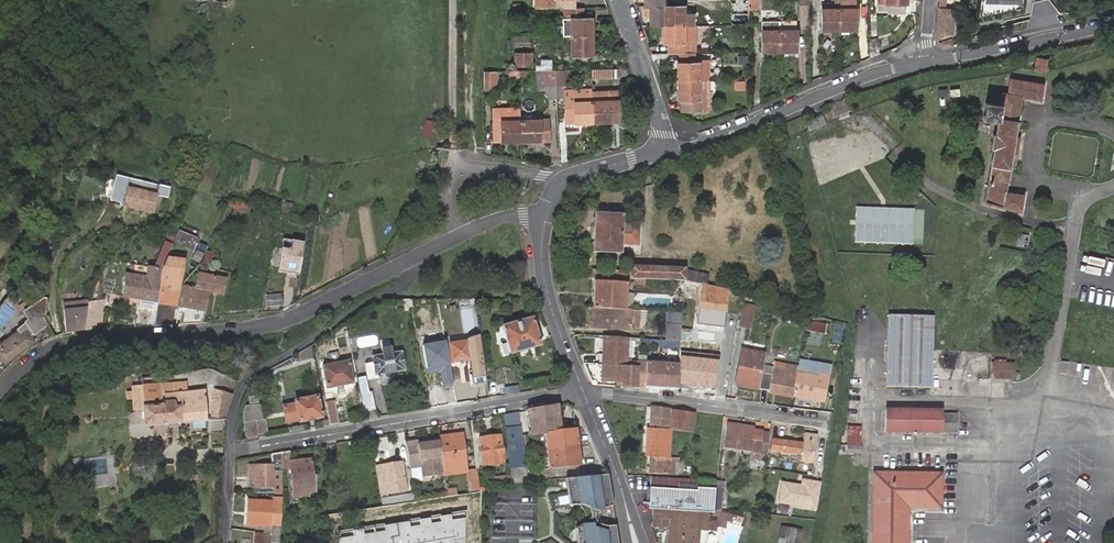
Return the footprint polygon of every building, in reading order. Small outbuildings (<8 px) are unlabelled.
[(534,9),(569,9),(582,8),(581,0),(577,0),(534,0),(534,9)] [(661,23),(661,7),(664,7),(664,0),(642,0),(642,5),(647,4),(647,23),(661,23)] [(747,10),(760,9),(760,0),(747,0),(747,10)] [(809,9),(808,0),(795,0),(795,9),(809,9)] [(839,10),(856,9),(855,0),(838,0),(839,10)] [(906,0),(876,0),(876,15),(886,15),(886,18),(904,17),(905,7),(906,6),(906,0)] [(951,46),(949,37),(954,11),(943,9),(945,0),(938,0),(933,39),(942,47),(947,47),(951,46)] [(972,19),(1041,4),(1058,0),(975,0),(972,19)] [(662,28),(681,27),(680,6),(664,7),(661,7),(661,23),(662,28)] [(569,9),(569,36),(592,36),(592,17),(582,17),(582,8),(569,9)] [(839,10),(839,30),(856,29),(856,9),(839,10)] [(821,30),(839,30),(839,10),(820,10),(821,30)] [(761,54),(779,54),(778,35),(778,23),(760,23),(761,54)] [(677,54),(689,54),(690,54),(690,45),(689,27),(681,27),(662,28),(662,45),(667,45),(668,55),(677,54)] [(778,35),(779,54),(796,54),(796,35),(778,35)] [(592,36),(569,36),(570,56),(593,56),(592,36)] [(869,36),(870,58),(879,54),(879,36),(869,36)] [(531,54),(514,55),(514,66),(531,65),(531,54)] [(677,54),(678,82),(699,82),(698,62),(696,62),(690,62),(690,54),(689,54),(677,54)] [(1047,58),(1036,57),(1034,70),(1045,71),(1047,58)] [(617,80),(617,70),(593,70),(593,80),(617,80)] [(544,91),(544,71),(534,71),(535,91),(544,91)] [(544,96),(557,96),(557,71),(544,71),(544,91),(544,96)] [(557,71),(557,96),(567,96),(568,121),(593,120),(593,101),(593,93),(569,93),(569,90),(568,71),(557,71)] [(482,72),(482,89),(493,89),(493,72),(482,72)] [(983,201),(1020,212),(1023,193),(1005,192),(1021,97),(1040,100),(1043,83),(1009,78),(1007,92),(1002,91),(1000,103),(984,101),(982,117),(996,120),(994,133),(992,132),(989,147),(991,148),(983,201)] [(735,89),(745,90),(746,81),(735,80),(735,89)] [(699,82),(678,82),(679,111),(700,111),(707,110),(707,81),(699,82)] [(593,101),(593,120),(612,120),(612,119),(623,119),(622,100),(620,100),(620,89),(593,90),(593,93),(593,101)] [(520,142),(519,121),(519,116),(519,108),(498,108),(492,108),(493,143),(499,142),(520,142)] [(821,118),(806,123),(809,130),(824,124),(821,118)] [(519,121),(520,142),(540,142),(549,141),(549,121),(540,121),(519,121)] [(111,200),(123,202),(126,189),(130,190),(131,184),(159,190),(158,196),(168,198),(170,187),(116,175),(111,200)] [(159,190),(131,184),(130,190),(126,189),(123,202),(122,207),(153,214),(158,196),(159,190)] [(623,217),(594,215),(592,254),(620,256),(621,247),(637,248),(638,229),(622,227),(623,217)] [(174,245),(193,252),(198,238),(180,231),(174,245)] [(1028,249),(1030,236),(1019,234),(1017,247),(1028,249)] [(290,250),(282,248),(278,271),(298,274),(303,242),(292,241),(290,250)] [(125,295),(160,301),(166,265),(167,263),(174,247),(166,244),(156,267),(153,267),(152,271),(141,269),(140,276),(129,274),(125,295)] [(207,251),(202,263),(208,264),(213,252),(207,251)] [(166,265),(160,301),(178,305),(182,282),(177,282),(180,267),(166,265)] [(208,266),(201,265),(199,275),(203,275),(206,276),(208,266)] [(702,289),(708,290),(710,283),(685,276),(685,274),(682,274),(682,270),(673,269),(673,273),(628,271),(628,275),(628,281),(660,283),(670,283),(684,284),(700,288),(702,289)] [(282,288),(290,288),(290,273),(282,273),(282,288)] [(628,281),(628,275),(591,273),(591,279),(628,281)] [(198,275),(194,290),(209,293),(224,295),(226,279),(206,276),(203,275),(199,275),(198,275)] [(594,283),(592,309),(626,312),(627,285),(594,283)] [(684,284),(673,284),(673,295),(684,295),(684,284)] [(185,288),(181,308),(206,312),(209,293),(194,290),(185,288)] [(700,288),(697,322),(699,325),(720,327),(724,325),(727,294),(714,291),(708,290),(702,289),(700,288)] [(266,298),(267,308),(281,305),(280,295),(266,298)] [(40,300),(21,314),(27,321),(14,330),(17,333),(0,347),(0,357),(6,364),(33,341),(29,337),(48,322),(47,318),(48,318),(44,300),(40,300)] [(86,331),(103,329),(106,300),(89,304),(86,331)] [(178,305),(160,301),(158,311),(155,325),(174,324),(178,305)] [(750,302),(741,301),(739,317),(748,319),(750,302)] [(86,331),(89,304),(90,303),(64,305),(67,334),(86,331)] [(155,325),(158,311),(139,308),(137,317),(136,327),(155,325)] [(626,312),(592,309),(591,328),(629,331),(629,329),(630,312),(626,312)] [(637,329),(638,313),(630,312),(629,329),(637,329)] [(682,328),(683,315),(667,314),(666,327),(682,328)] [(931,387),(933,316),(888,314),(885,385),(931,387)] [(531,319),(501,328),(509,355),(539,346),(531,319)] [(807,332),(825,334),(826,322),(808,320),(807,332)] [(681,343),(682,328),(666,327),(665,342),(681,343)] [(465,339),(465,343),(468,360),(472,379),(485,377),(478,337),(465,339)] [(603,340),(601,367),(636,370),(637,365),(625,364),(626,341),(603,340)] [(445,341),(422,345),(427,374),(440,371),(443,387),(453,385),(445,341)] [(463,361),(468,360),(465,343),(449,345),(452,363),(459,362),(460,364),(460,365),(461,366),(462,366),(462,365),(463,365),(463,364),(464,364),(463,361)] [(404,371),(401,351),(391,353),(390,348),(382,350),(383,355),(373,356),(374,363),(365,364),(368,380),(380,378),(382,383),(391,382),(390,373),(404,371)] [(761,375),(764,353),(741,349),(734,384),(759,389),(761,375)] [(795,374),(797,362),(789,361),(788,367),(772,364),(770,377),(761,375),(759,389),(758,390),(792,397),(797,375),(795,374)] [(349,362),(323,367),(326,389),(353,384),(349,362)] [(1012,363),(992,363),(992,378),(1012,378),(1012,363)] [(648,388),(651,366),(637,365),(636,370),(601,367),(601,381),(623,383),(623,387),(648,388)] [(650,388),(678,390),(680,368),(651,366),(650,388)] [(797,375),(792,397),(821,404),(825,381),(797,375)] [(366,376),(357,378),(359,389),(366,387),(367,387),(366,376)] [(163,389),(162,385),(132,390),(133,392),(127,393),(128,399),(134,398),(136,411),(145,410),(148,426),(207,417),(202,387),(193,389),(193,387),(183,389),(182,382),(177,383),(178,387),(163,389)] [(211,417),(225,418),(234,392),(215,388),(211,417)] [(360,395),(363,413),(375,410),(372,394),(367,394),(360,395)] [(260,420),(256,395),(247,397),(249,405),(244,406),(242,412),(246,438),(254,437),(256,435),(267,434),(264,419),(260,420)] [(316,397),(296,401),(296,402),(288,404),(291,420),(299,419),(300,420),(320,417),(316,397)] [(334,400),(325,402),(328,420),(329,424),(338,423),(334,400)] [(560,431),(556,406),(526,411),(530,438),(543,436),(548,470),(582,465),(576,428),(560,431)] [(691,428),(693,413),(650,407),(648,429),(646,429),(646,435),(643,458),(647,458),(664,460),(668,432),(666,432),(667,425),(691,428)] [(941,409),(885,408),(884,431),(941,432),(956,432),(956,414),(941,414),(941,409)] [(526,482),(517,413),(502,415),(512,484),(526,482)] [(753,430),(727,427),(724,449),(755,453),(753,462),(758,462),(760,454),(765,454),(767,434),(753,433),(753,430)] [(492,465),(498,465),(503,464),(500,436),(478,439),(481,466),(492,465)] [(442,470),(442,473),(465,470),(462,437),(438,439),(439,447),(442,470)] [(442,470),(439,447),(438,439),(438,438),(431,439),(431,444),(426,444),(426,440),(415,442),(416,445),(407,446),(406,443),(405,443),(409,466),(420,464),(421,474),(442,470)] [(816,446),(772,440),(770,452),(803,457),(803,462),(814,464),(816,446)] [(860,446),(847,444),(846,452),(860,453),(860,446)] [(290,452),(281,453),(281,470),(289,470),(291,498),(315,496),(313,476),(311,475),(310,461),(290,462),(290,452)] [(281,453),(270,455),(271,466),(249,467),(250,487),(273,486),(273,493),(280,492),(279,472),(281,472),(281,470),(281,453)] [(676,465),(676,461),(664,460),(647,458),(645,475),(670,478),(672,465),(676,465)] [(375,480),(378,497),(387,496),(388,497),(406,493),(403,475),(401,464),(374,468),(375,480)] [(717,477),(718,466),(704,465),(703,472),(710,473),(710,484),(716,485),(717,477)] [(467,490),(478,489),(479,489),(477,471),(466,472),(467,490)] [(941,473),(874,472),(872,542),(907,542),(907,507),(940,507),(941,473)] [(563,482),(564,490),(567,506),(581,508),(588,509),(592,525),(579,526),(574,530),(575,542),(616,542),(613,528),(599,527),(594,511),(611,506),(606,476),(563,482)] [(716,485),(713,511),(722,512),(724,482),(724,478),(717,477),(716,485)] [(716,485),(710,484),(648,478),(646,510),(652,511),(707,514),(712,514),(713,511),(716,485)] [(445,497),(456,495),(455,489),(448,490),(447,480),(443,481),(445,497)] [(778,500),(779,481),(769,480),(767,499),(778,500)] [(414,494),(380,499),(381,506),(415,501),(414,494)] [(280,496),(271,496),(271,503),(271,505),(280,505),(280,496)] [(750,501),(750,513),(759,513),(760,501),(750,501)] [(271,503),(247,502),(246,526),(270,527),(271,525),(279,525),(280,505),(271,505),(271,503)] [(338,532),(339,542),(464,542),(465,511),(338,532)] [(707,514),(652,511),(650,525),(668,528),(665,542),(704,542),(705,541),(705,532),(707,514)] [(732,514),(713,511),(712,514),(711,531),(715,532),(716,527),(724,528),(725,522),(731,522),(732,514)] [(780,526),(777,542),(798,542),(800,530),(780,526)] [(264,532),(255,531),(253,542),(263,542),(264,532)]
